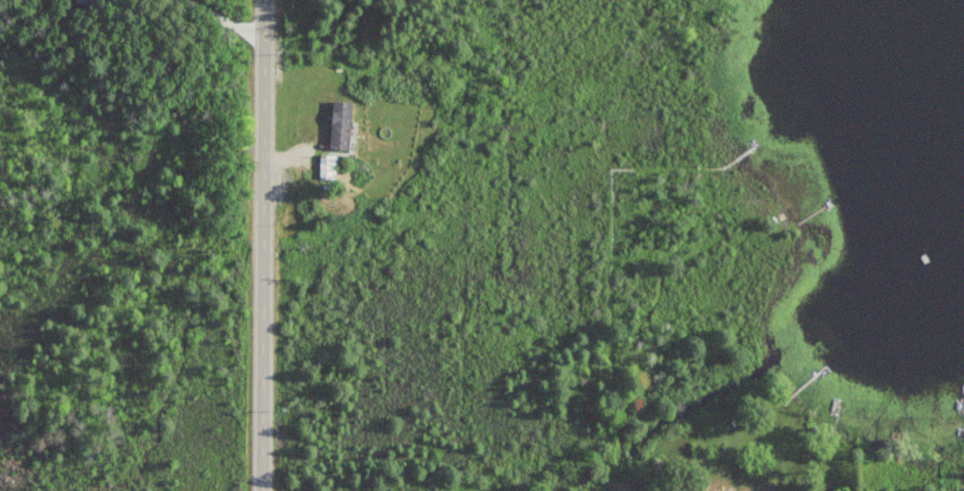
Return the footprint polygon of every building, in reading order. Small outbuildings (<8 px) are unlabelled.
[(351,103),(330,102),(328,150),(349,151),(351,103)] [(334,156),(318,156),(318,181),(334,181),(334,156)]
